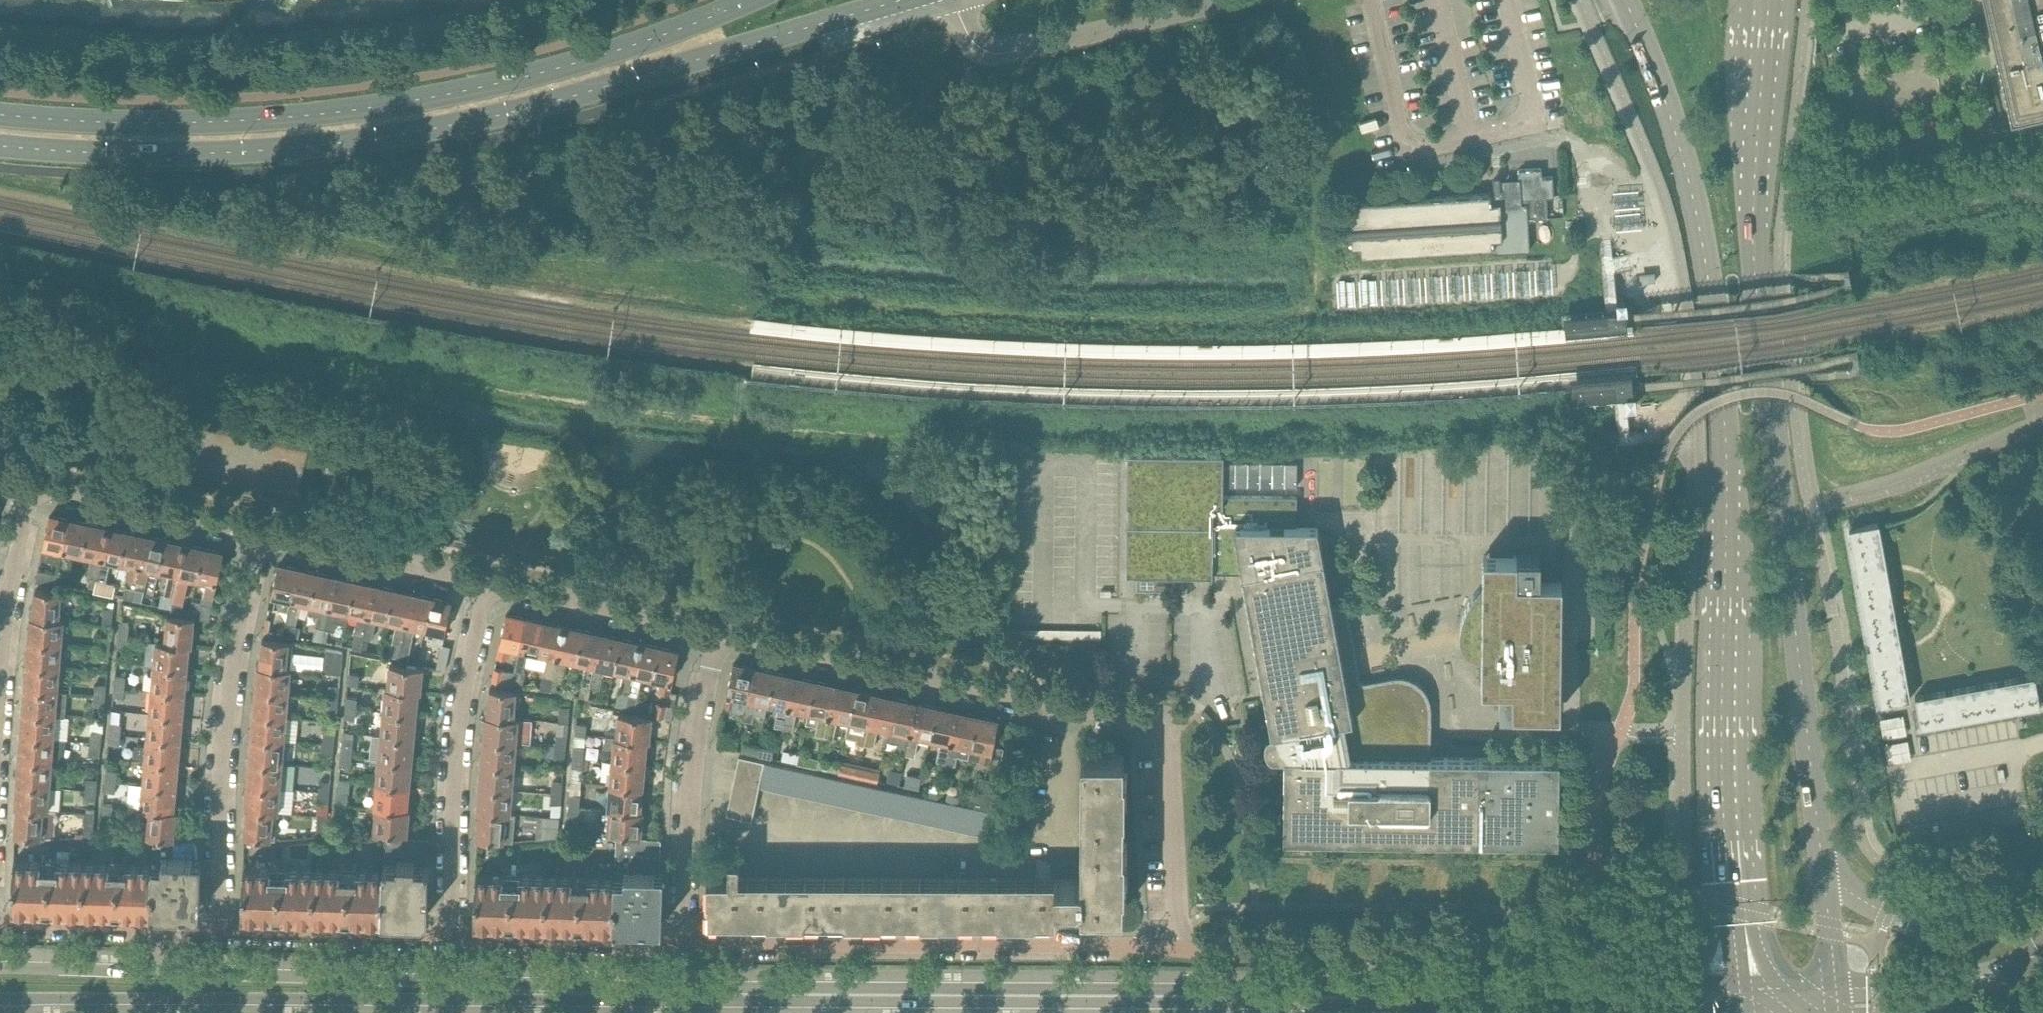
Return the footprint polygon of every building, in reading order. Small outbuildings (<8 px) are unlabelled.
[(2009,111),(2042,103),(2042,0),(1984,0),(2009,111)] [(1489,193),(1357,201),(1358,210),(1349,211),(1350,224),(1345,224),(1346,235),(1350,235),(1351,248),(1360,248),(1360,256),(1492,249),(1493,253),(1530,250),(1528,220),(1548,219),(1547,198),(1555,198),(1553,176),(1542,177),(1542,168),(1518,169),(1519,178),(1492,180),(1493,189),(1489,189),(1489,193)] [(1627,311),(1626,297),(1616,299),(1617,306),(1618,312),(1627,311)] [(1573,398),(1615,394),(1614,381),(1572,385),(1573,398)] [(1626,405),(1627,405),(1637,404),(1635,391),(1634,391),(1625,392),(1626,405)] [(1183,574),(1213,574),(1213,572),(1243,573),(1271,732),(1270,733),(1270,734),(1269,735),(1268,735),(1267,736),(1267,737),(1266,738),(1266,740),(1266,741),(1265,742),(1265,743),(1265,744),(1265,745),(1266,746),(1266,748),(1266,749),(1267,750),(1267,751),(1268,752),(1269,753),(1270,753),(1271,754),(1272,755),(1273,755),(1274,756),(1275,756),(1285,756),(1283,837),(1558,841),(1559,758),(1453,757),(1449,757),(1431,756),(1431,708),(1430,701),(1427,693),(1423,686),(1416,681),(1409,677),(1407,677),(1403,676),(1400,676),(1392,676),(1361,682),(1347,604),(1332,607),(1323,558),(1319,532),(1317,525),(1297,525),(1297,521),(1297,496),(1223,495),(1223,454),(1128,453),(1127,504),(1128,504),(1128,523),(1127,523),(1127,573),(1137,573),(1137,589),(1183,590),(1183,574)] [(60,562),(70,519),(51,515),(49,516),(41,558),(60,562)] [(89,523),(70,519),(60,562),(58,571),(68,573),(72,551),(82,553),(89,523)] [(108,527),(89,523),(82,553),(92,556),(88,577),(97,579),(108,527)] [(1910,699),(1879,523),(1849,527),(1881,704),(1910,699)] [(113,598),(116,583),(106,581),(111,560),(121,562),(127,531),(108,527),(97,579),(94,594),(113,598)] [(146,535),(139,534),(127,531),(121,562),(131,564),(122,600),(132,602),(146,535)] [(146,535),(132,602),(142,605),(147,579),(157,581),(159,570),(165,540),(146,535)] [(185,544),(165,540),(159,570),(169,572),(164,593),(162,593),(159,606),(171,608),(172,602),(185,544)] [(204,548),(185,544),(172,602),(184,605),(190,577),(197,578),(204,548)] [(190,609),(189,615),(194,617),(209,620),(223,553),(223,552),(222,552),(204,548),(197,578),(207,580),(204,593),(202,603),(192,601),(190,609)] [(1540,579),(1541,555),(1517,555),(1483,555),(1483,584),(1475,594),(1468,605),(1464,616),(1460,628),(1460,638),(1461,641),(1462,644),(1463,647),(1465,650),(1467,652),(1470,654),(1473,655),(1476,656),(1479,657),(1482,656),(1481,686),(1500,686),(1513,686),(1512,710),(1560,711),(1562,579),(1540,579)] [(278,565),(269,607),(288,612),(291,599),(298,568),(279,564),(278,565)] [(317,573),(298,568),(291,599),(288,612),(283,635),(297,638),(300,626),(295,625),(301,601),(311,603),(317,573)] [(38,570),(36,582),(55,586),(57,574),(38,570)] [(317,573),(311,603),(309,612),(319,614),(313,641),(322,643),(336,577),(317,573)] [(336,577),(322,643),(326,644),(329,629),(334,630),(336,622),(346,624),(349,611),(356,581),(336,577)] [(353,648),(361,650),(363,637),(375,585),(356,581),(349,611),(359,613),(354,635),(356,635),(353,648)] [(387,620),(394,589),(375,585),(363,637),(373,639),(377,617),(387,620)] [(394,589),(387,620),(397,622),(390,655),(399,657),(413,593),(394,589)] [(35,590),(33,617),(59,619),(60,605),(65,605),(65,592),(35,590)] [(413,593),(399,657),(398,664),(407,665),(416,626),(425,628),(432,597),(413,593)] [(432,597),(425,628),(435,630),(433,643),(442,645),(451,603),(450,601),(432,597)] [(104,618),(103,623),(112,624),(112,619),(113,608),(105,607),(104,611),(104,618)] [(509,646),(519,648),(525,617),(507,613),(506,615),(497,657),(507,659),(509,646)] [(189,645),(191,646),(194,617),(163,614),(162,627),(167,627),(165,642),(165,643),(189,645)] [(31,617),(29,641),(61,644),(63,620),(59,619),(33,617),(31,617)] [(538,652),(545,622),(525,617),(519,648),(514,673),(511,685),(521,686),(529,650),(538,652)] [(120,636),(129,636),(130,623),(121,622),(120,636)] [(553,677),(564,626),(545,622),(538,652),(548,654),(544,675),(544,676),(541,689),(550,690),(552,683),(553,677)] [(567,658),(576,660),(583,630),(564,626),(553,677),(562,680),(567,658)] [(591,686),(602,634),(583,630),(576,660),(586,663),(582,684),(583,684),(580,697),(588,699),(591,686)] [(605,667),(614,669),(621,638),(602,634),(591,686),(600,688),(605,667)] [(110,648),(111,637),(102,636),(101,647),(110,648)] [(120,636),(118,649),(127,650),(129,636),(120,636)] [(621,638),(614,669),(624,671),(620,692),(617,704),(617,705),(626,707),(629,694),(640,642),(632,641),(621,638)] [(262,639),(260,666),(286,669),(287,654),(292,654),(293,642),(262,639)] [(187,669),(189,645),(165,643),(165,642),(146,640),(144,665),(154,666),(187,669)] [(29,641),(27,665),(59,668),(61,644),(29,641)] [(629,694),(626,707),(630,708),(635,709),(638,696),(643,675),(652,677),(659,646),(648,644),(640,642),(629,694)] [(442,645),(437,669),(444,670),(450,646),(442,645)] [(677,650),(675,650),(659,646),(652,677),(662,679),(660,692),(669,694),(678,652),(677,650)] [(110,648),(101,647),(100,657),(109,658),(110,648)] [(342,652),(326,649),(324,672),(340,673),(342,652)] [(744,714),(754,667),(734,663),(733,664),(724,706),(734,708),(733,711),(743,714),(744,714)] [(390,664),(388,687),(388,688),(419,691),(421,691),(423,667),(422,667),(417,666),(407,665),(398,664),(390,664)] [(57,691),(59,668),(27,665),(25,689),(57,691)] [(187,669),(154,666),(152,689),(185,692),(187,669)] [(288,693),(290,669),(286,669),(260,666),(258,666),(255,690),(288,693)] [(765,716),(768,702),(774,672),(754,667),(744,714),(743,714),(742,719),(752,721),(754,713),(765,716)] [(511,685),(514,673),(494,668),(492,681),(511,685)] [(783,728),(795,676),(774,672),(768,702),(779,705),(774,726),(783,728)] [(347,683),(357,684),(358,674),(348,673),(347,683)] [(2035,675),(1915,696),(1918,711),(1920,726),(2040,705),(2037,690),(2035,675)] [(116,676),(115,686),(124,687),(125,676),(116,676)] [(808,711),(815,680),(795,676),(783,728),(793,730),(797,709),(808,711)] [(824,736),(835,685),(815,680),(808,711),(806,723),(817,725),(815,734),(824,736)] [(106,695),(106,684),(98,684),(97,694),(106,695)] [(849,720),(856,689),(835,685),(824,736),(834,739),(838,717),(849,720)] [(115,686),(114,696),(123,697),(124,687),(115,686)] [(329,686),(328,697),(338,698),(339,687),(329,686)] [(1500,686),(1499,711),(1512,711),(1512,710),(1513,686),(1500,686)] [(416,715),(419,691),(388,688),(388,687),(386,687),(384,711),(416,715)] [(490,688),(487,716),(514,718),(515,703),(519,704),(520,691),(490,688)] [(57,691),(25,689),(23,713),(55,715),(65,716),(67,692),(57,691)] [(152,689),(150,713),(182,716),(185,692),(152,689)] [(865,745),(876,694),(856,689),(849,720),(845,737),(857,739),(856,743),(865,745)] [(253,714),(286,717),(288,693),(255,690),(253,714)] [(106,695),(97,694),(96,704),(105,704),(106,695)] [(890,729),(896,698),(876,694),(865,745),(874,747),(879,726),(890,729)] [(337,708),(338,698),(328,697),(327,707),(337,708)] [(346,697),(345,708),(355,708),(356,698),(346,697)] [(897,752),(905,754),(916,702),(896,698),(890,729),(887,740),(899,743),(897,752)] [(930,737),(937,707),(916,702),(905,754),(915,756),(920,735),(930,737)] [(664,718),(667,705),(658,703),(655,716),(664,718)] [(568,722),(569,708),(561,707),(560,722),(568,722)] [(946,763),(957,711),(937,707),(930,737),(942,740),(937,761),(946,763)] [(345,708),(344,718),(354,719),(355,708),(345,708)] [(384,711),(381,734),(414,737),(416,715),(384,711)] [(968,758),(977,716),(957,711),(946,763),(956,765),(958,756),(968,758)] [(23,713),(21,736),(54,739),(55,715),(23,713)] [(150,713),(147,737),(180,740),(182,716),(150,713)] [(649,741),(651,716),(619,713),(618,721),(612,720),(609,724),(608,732),(611,736),(617,737),(616,737),(647,740),(647,741),(649,741)] [(1906,733),(1903,713),(1879,716),(1882,736),(1906,733)] [(253,714),(251,738),(284,741),(297,742),(299,718),(286,717),(253,714)] [(518,718),(514,718),(487,716),(485,715),(483,740),(516,743),(518,718)] [(989,763),(998,720),(977,716),(968,758),(989,763)] [(111,722),(110,733),(120,734),(121,723),(111,722)] [(584,737),(584,734),(585,727),(575,726),(574,736),(584,737)] [(101,742),(102,731),(93,731),(92,742),(101,742)] [(110,733),(109,744),(119,745),(120,734),(110,733)] [(324,733),(323,744),(333,745),(334,734),(324,733)] [(371,733),(369,758),(379,759),(412,762),(414,737),(381,734),(371,733)] [(716,746),(725,748),(728,735),(719,733),(716,746)] [(566,747),(567,736),(556,735),(555,746),(566,747)] [(52,763),(54,739),(21,736),(19,760),(52,763)] [(612,761),(645,764),(647,741),(647,740),(616,737),(605,736),(604,748),(613,749),(612,761)] [(147,737),(145,760),(178,763),(180,740),(147,737)] [(249,761),(282,764),(284,741),(251,738),(249,761)] [(483,740),(481,764),(514,766),(516,743),(483,740)] [(101,742),(92,742),(91,752),(100,753),(101,742)] [(333,745),(323,744),(322,755),(332,756),(333,745)] [(340,755),(350,756),(351,745),(341,744),(340,755)] [(756,755),(758,747),(742,744),(740,752),(756,755)] [(565,758),(566,747),(555,746),(548,745),(547,756),(565,758)] [(772,758),(774,750),(758,747),(756,755),(772,758)] [(582,760),(582,758),(583,750),(573,749),(572,759),(582,760)] [(782,759),(797,763),(798,755),(799,754),(783,751),(782,759)] [(1123,910),(1124,754),(1082,754),(1081,879),(1057,879),(1057,899),(1081,899),(1081,909),(1123,910)] [(340,755),(339,766),(349,767),(350,756),(340,755)] [(817,767),(818,759),(798,755),(797,763),(817,767)] [(762,774),(764,762),(739,757),(736,768),(762,774)] [(582,758),(582,760),(572,759),(572,770),(582,771),(582,769),(587,770),(588,759),(582,758)] [(379,759),(377,782),(409,786),(412,762),(379,759)] [(19,760),(17,784),(50,786),(52,763),(19,760)] [(145,760),(143,784),(176,787),(178,763),(145,760)] [(249,761),(247,785),(293,789),(296,765),(282,764),(249,761)] [(645,764),(612,761),(610,785),(643,788),(645,764)] [(776,765),(764,762),(762,774),(759,786),(759,788),(770,790),(776,765)] [(839,773),(858,778),(861,766),(841,762),(839,773)] [(481,764),(479,787),(512,790),(526,791),(527,779),(513,778),(514,766),(481,764)] [(787,767),(776,765),(770,790),(781,793),(787,767)] [(880,771),(861,766),(858,778),(878,782),(880,771)] [(793,795),(798,769),(787,767),(781,793),(793,795)] [(759,786),(762,774),(736,768),(734,780),(759,786)] [(810,772),(798,769),(793,795),(804,797),(810,772)] [(889,769),(887,780),(898,782),(900,772),(889,769)] [(105,781),(115,781),(116,771),(106,770),(105,781)] [(815,800),(821,774),(810,772),(804,797),(815,800)] [(832,777),(821,774),(815,800),(827,802),(832,777)] [(907,774),(904,785),(917,788),(919,777),(907,774)] [(992,805),(998,780),(981,776),(975,801),(992,805)] [(97,790),(98,778),(89,777),(88,789),(97,790)] [(838,805),(844,779),(832,777),(827,802),(838,805)] [(855,782),(844,779),(838,805),(849,807),(855,782)] [(759,786),(734,780),(731,792),(757,797),(759,788),(759,786)] [(105,781),(104,790),(114,791),(115,781),(105,781)] [(329,792),(330,782),(320,781),(319,791),(329,792)] [(407,809),(409,786),(377,782),(374,807),(376,807),(377,806),(407,809)] [(861,810),(866,784),(855,782),(849,807),(861,810)] [(562,794),(563,784),(552,783),(551,793),(562,794)] [(15,808),(17,808),(43,810),(48,811),(50,786),(17,784),(15,808)] [(174,810),(176,787),(143,784),(141,808),(150,809),(174,811),(174,810)] [(878,787),(866,784),(861,810),(872,812),(878,787)] [(930,784),(928,791),(939,794),(941,786),(930,784)] [(247,785),(245,809),(247,810),(273,812),(291,814),(293,789),(247,785)] [(610,785),(608,809),(610,809),(610,808),(641,811),(643,788),(610,785)] [(510,814),(512,790),(479,787),(477,812),(479,812),(510,814)] [(884,814),(889,789),(878,787),(872,812),(884,814)] [(97,790),(88,789),(87,800),(96,801),(97,790)] [(900,791),(889,789),(884,814),(895,817),(900,791)] [(329,792),(319,791),(318,802),(328,802),(329,792)] [(906,819),(912,794),(900,791),(895,817),(906,819)] [(335,803),(345,804),(346,793),(336,792),(335,803)] [(754,809),(757,797),(731,792),(729,804),(754,809)] [(562,794),(551,793),(550,804),(561,805),(562,794)] [(923,796),(912,794),(906,819),(918,822),(923,796)] [(949,796),(947,801),(958,804),(959,798),(960,797),(949,795),(949,796)] [(577,808),(578,806),(578,797),(569,796),(568,807),(577,808)] [(934,799),(928,797),(923,796),(918,822),(929,824),(934,799)] [(946,801),(934,799),(929,824),(940,827),(946,801)] [(952,829),(957,804),(946,801),(940,827),(952,829)] [(335,803),(334,813),(344,814),(345,804),(335,803)] [(103,804),(102,819),(109,820),(110,805),(103,804)] [(754,809),(729,804),(726,815),(752,821),(754,809)] [(968,806),(957,804),(952,829),(963,831),(968,806)] [(409,809),(407,809),(377,806),(376,807),(374,831),(407,834),(409,809)] [(974,834),(980,809),(968,806),(963,831),(974,834)] [(568,807),(567,817),(576,818),(577,808),(568,807)] [(43,810),(17,808),(15,835),(45,838),(53,838),(55,811),(48,811),(43,810)] [(597,834),(608,833),(641,836),(643,811),(641,811),(610,808),(610,809),(608,809),(599,808),(597,834)] [(176,810),(174,810),(174,811),(150,809),(148,824),(144,824),(143,836),(154,837),(173,839),(176,810)] [(974,834),(986,836),(991,811),(980,809),(974,834)] [(272,827),(273,812),(247,810),(244,837),(275,840),(276,827),(272,827)] [(479,812),(477,839),(508,842),(513,842),(515,815),(510,814),(479,812)] [(76,833),(76,837),(93,837),(95,816),(85,815),(83,833),(76,833)] [(327,817),(318,816),(317,832),(325,833),(327,817)] [(560,819),(551,818),(549,833),(558,834),(560,819)] [(615,879),(660,880),(660,871),(661,839),(617,835),(615,879)] [(173,839),(154,837),(153,864),(153,888),(152,911),(200,912),(201,865),(197,865),(197,857),(196,841),(173,839)] [(429,860),(429,839),(385,837),(384,872),(382,918),(423,919),(428,914),(429,860)] [(1057,899),(1057,879),(958,878),(741,878),(741,859),(730,859),(730,879),(708,879),(708,919),(1057,921),(1057,907),(1057,899)] [(13,906),(82,908),(84,862),(14,860),(13,906)] [(118,863),(84,862),(82,908),(152,911),(153,888),(153,864),(118,863)] [(242,913),(312,916),(314,869),(244,867),(242,913)] [(384,872),(348,871),(314,869),(312,916),(382,918),(384,872)] [(615,879),(615,902),(659,903),(658,926),(662,926),(663,872),(660,871),(660,880),(615,879)] [(475,921),(545,923),(546,877),(476,875),(475,921)] [(614,925),(615,902),(615,879),(546,877),(545,923),(614,925)] [(614,925),(658,926),(659,903),(615,902),(614,925)]
